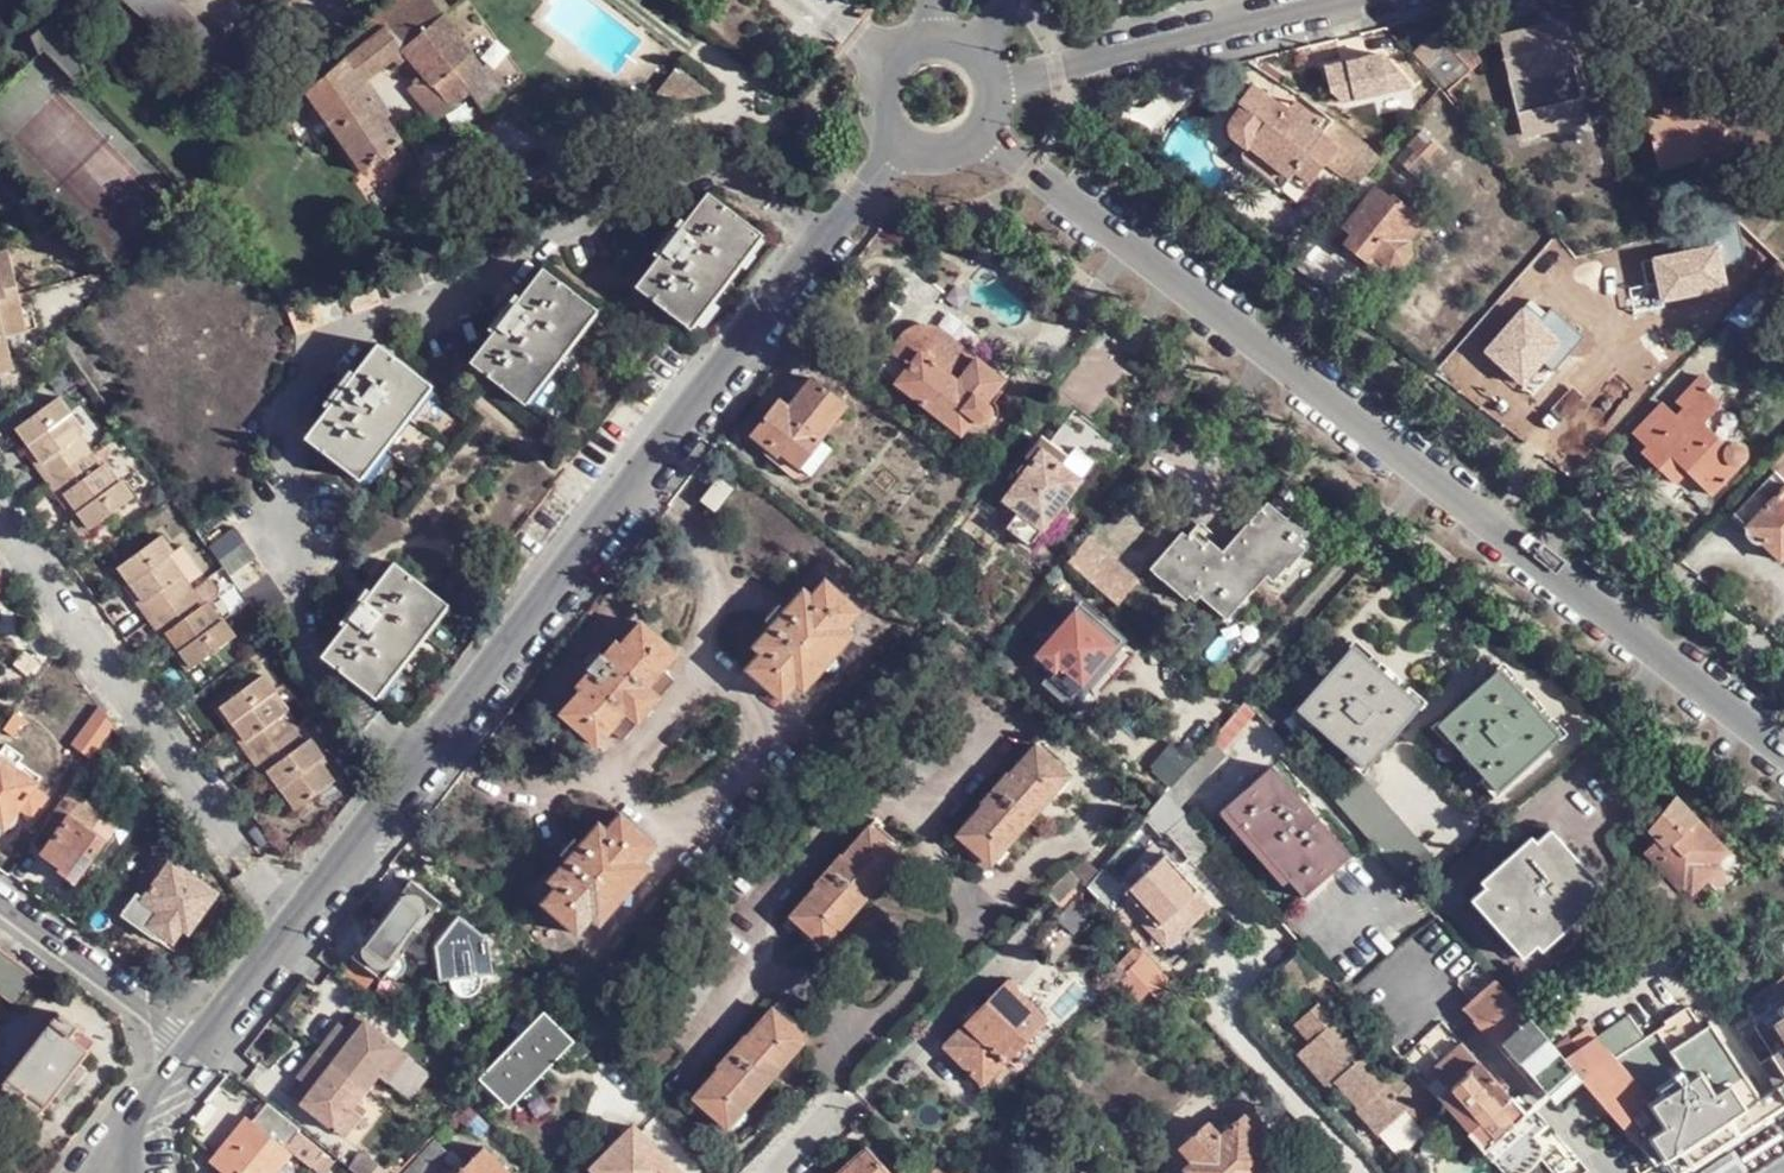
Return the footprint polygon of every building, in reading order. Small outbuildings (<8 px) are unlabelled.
[(212,85),(236,61),(238,62),(230,87),(285,94),(281,53),(236,56),(179,0),(126,0),(212,85)] [(282,13),(294,0),(269,0),(282,13)] [(375,12),(421,76),(408,86),(433,119),(469,93),(481,110),(500,95),(432,0),(388,0),(375,12)] [(31,37),(41,56),(46,51),(73,82),(88,75),(59,13),(31,37)] [(1462,32),(1427,64),(1452,91),(1486,60),(1462,32)] [(386,35),(347,67),(367,94),(397,73),(399,76),(408,68),(406,64),(410,62),(386,35)] [(347,67),(346,65),(307,93),(363,172),(402,144),(367,94),(347,67)] [(1655,69),(1635,74),(1659,170),(1704,158),(1703,154),(1745,142),(1730,87),(1678,100),(1677,97),(1664,101),(1655,69)] [(678,76),(649,114),(712,103),(678,76)] [(1318,137),(1252,85),(1238,102),(1242,106),(1227,126),(1226,126),(1226,127),(1226,128),(1226,129),(1225,130),(1225,131),(1225,132),(1225,133),(1225,134),(1226,135),(1227,136),(1227,137),(1228,138),(1229,138),(1229,140),(1230,140),(1243,152),(1247,148),(1288,181),(1295,172),(1310,184),(1327,162),(1339,148),(1320,133),(1318,137)] [(1587,86),(1557,92),(1564,128),(1549,132),(1550,145),(1544,147),(1551,182),(1582,176),(1583,180),(1605,176),(1587,86)] [(1437,118),(1413,148),(1418,153),(1406,167),(1423,185),(1410,200),(1424,211),(1450,181),(1430,161),(1461,125),(1440,108),(1435,116),(1437,118)] [(1340,174),(1365,146),(1333,119),(1320,133),(1339,148),(1327,162),(1340,174)] [(1340,174),(1355,187),(1380,159),(1365,146),(1340,174)] [(1247,148),(1243,152),(1242,155),(1240,160),(1242,163),(1280,192),(1288,181),(1247,148)] [(1765,197),(1774,207),(1783,198),(1783,188),(1780,184),(1765,197)] [(1378,189),(1345,228),(1354,235),(1345,246),(1364,261),(1373,252),(1390,267),(1405,265),(1411,257),(1411,244),(1428,224),(1396,198),(1394,202),(1378,189)] [(709,193),(636,288),(689,329),(762,235),(709,193)] [(0,260),(0,283),(9,281),(5,259),(0,260)] [(1753,292),(1763,302),(1783,301),(1783,264),(1782,262),(1753,292)] [(545,270),(472,366),(524,407),(598,311),(545,270)] [(19,324),(9,281),(0,283),(0,329),(19,324)] [(1605,382),(1609,376),(1637,341),(1641,335),(1595,297),(1566,335),(1595,358),(1586,367),(1605,382)] [(4,342),(22,338),(19,324),(0,329),(4,342)] [(909,329),(889,352),(908,367),(897,383),(963,434),(975,419),(979,422),(984,422),(991,419),(992,412),(991,407),(986,404),(1004,381),(942,331),(927,327),(918,327),(909,329)] [(8,368),(4,342),(0,329),(0,370),(8,368)] [(378,344),(304,440),(358,483),(432,387),(378,344)] [(0,370),(0,383),(11,380),(8,368),(0,370)] [(1670,396),(1635,436),(1649,449),(1642,455),(1675,485),(1687,472),(1712,494),(1745,457),(1747,453),(1745,446),(1739,442),(1732,443),(1729,446),(1703,424),(1720,404),(1706,390),(1711,384),(1701,375),(1677,402),(1670,396)] [(778,401),(753,436),(781,457),(782,453),(804,470),(826,443),(823,441),(849,407),(814,380),(790,409),(778,401)] [(20,424),(31,439),(56,475),(94,447),(84,432),(70,412),(76,408),(64,392),(20,424)] [(70,412),(84,432),(90,428),(76,408),(70,412)] [(1004,529),(1030,550),(1089,471),(1099,477),(1106,483),(1126,458),(1077,418),(1055,444),(1045,438),(1018,475),(1023,478),(1005,501),(1017,512),(1004,529)] [(56,475),(31,439),(24,443),(48,480),(56,475)] [(56,475),(80,509),(94,526),(137,496),(124,478),(119,483),(104,462),(94,447),(56,475)] [(1783,482),(1783,457),(1772,470),(1783,482)] [(111,458),(104,462),(119,483),(124,478),(111,458)] [(1748,528),(1783,489),(1783,482),(1772,470),(1732,512),(1748,528)] [(1089,471),(1030,550),(1036,555),(1099,477),(1089,471)] [(72,515),(80,509),(56,475),(48,480),(72,515)] [(719,479),(702,502),(715,512),(733,489),(719,479)] [(1748,528),(1781,560),(1783,557),(1783,489),(1748,528)] [(1178,555),(1172,548),(1153,570),(1189,602),(1192,597),(1203,585),(1220,597),(1226,591),(1235,598),(1249,583),(1253,587),(1255,588),(1270,571),(1282,559),(1284,560),(1301,541),(1292,534),(1298,527),(1289,520),(1280,511),(1276,516),(1264,506),(1250,523),(1255,529),(1226,562),(1193,536),(1191,539),(1178,555)] [(1294,513),(1289,520),(1298,527),(1292,534),(1301,541),(1284,560),(1289,565),(1292,567),(1321,533),(1294,513)] [(235,528),(209,546),(261,619),(287,601),(235,528)] [(1184,533),(1172,548),(1178,555),(1191,539),(1184,533)] [(123,566),(131,579),(156,614),(194,588),(185,576),(171,556),(178,551),(166,536),(123,566)] [(1089,536),(1064,564),(1116,608),(1140,580),(1089,536)] [(171,556),(185,576),(192,572),(178,551),(171,556)] [(1278,578),(1289,565),(1284,560),(1282,559),(1270,571),(1278,578)] [(394,564),(323,658),(378,700),(448,606),(394,564)] [(0,570),(0,593),(9,581),(0,570)] [(207,577),(194,588),(203,603),(212,598),(219,594),(207,577)] [(156,614),(131,579),(124,583),(149,618),(156,614)] [(761,654),(748,671),(783,703),(796,688),(803,693),(854,635),(849,628),(863,613),(825,581),(811,596),(805,591),(787,612),(782,607),(769,623),(774,627),(755,649),(761,654)] [(1227,618),(1253,587),(1249,583),(1235,598),(1226,591),(1220,597),(1203,585),(1192,597),(1197,601),(1201,598),(1227,618)] [(156,614),(181,648),(194,667),(239,636),(226,619),(219,625),(203,603),(194,588),(156,614)] [(212,598),(203,603),(219,625),(226,619),(212,598)] [(1081,605),(1036,658),(1054,674),(1056,676),(1060,671),(1080,688),(1122,640),(1081,605)] [(174,654),(181,648),(156,614),(149,618),(174,654)] [(582,692),(561,715),(597,746),(612,731),(622,741),(675,680),(665,673),(677,658),(641,626),(620,648),(617,645),(604,659),(601,657),(587,673),(590,675),(579,689),(582,692)] [(1080,688),(1073,697),(1086,709),(1135,652),(1122,640),(1080,688)] [(1352,647),(1298,711),(1367,770),(1422,706),(1352,647)] [(1056,676),(1054,674),(1046,683),(1069,702),(1073,697),(1080,688),(1060,671),(1056,676)] [(1502,671),(1441,725),(1501,794),(1562,739),(1502,671)] [(223,704),(232,717),(258,754),(293,727),(285,715),(271,694),(277,690),(265,673),(223,704)] [(271,694),(285,715),(292,710),(277,690),(271,694)] [(1250,702),(1216,742),(1226,749),(1259,709),(1250,702)] [(91,762),(115,727),(100,707),(71,748),(91,762)] [(258,754),(232,717),(225,724),(250,759),(258,754)] [(258,754),(283,790),(296,809),(340,778),(328,761),(321,766),(306,746),(293,727),(258,754)] [(313,741),(306,746),(321,766),(328,761),(313,741)] [(2,827),(5,829),(20,806),(33,815),(45,797),(33,789),(40,778),(18,762),(22,757),(6,745),(0,755),(0,830),(2,827)] [(981,810),(958,836),(991,866),(1070,776),(1038,749),(1012,776),(1009,774),(979,808),(981,810)] [(275,795),(283,790),(258,754),(250,759),(275,795)] [(1275,768),(1229,809),(1289,879),(1307,899),(1353,858),(1275,768)] [(69,819),(57,811),(33,844),(44,852),(43,854),(63,869),(61,874),(76,885),(120,823),(81,795),(69,812),(73,813),(69,819)] [(1289,879),(1229,809),(1224,813),(1284,883),(1289,879)] [(1668,851),(1654,863),(1653,863),(1682,895),(1686,893),(1691,898),(1710,881),(1705,875),(1727,854),(1690,811),(1658,840),(1668,851)] [(557,888),(543,904),(578,935),(593,919),(600,925),(651,867),(644,861),(657,845),(621,814),(607,830),(600,823),(582,844),(577,839),(563,856),(568,860),(549,881),(557,888)] [(819,889),(794,918),(829,946),(906,858),(872,828),(848,857),(843,855),(817,886),(819,889)] [(1549,831),(1473,900),(1523,957),(1541,942),(1538,939),(1582,899),(1586,903),(1603,887),(1549,831)] [(1644,853),(1654,863),(1668,851),(1658,840),(1644,853)] [(1130,899),(1141,909),(1158,929),(1200,892),(1168,855),(1126,893),(1130,899)] [(1086,860),(1072,872),(1086,887),(1087,888),(1099,873),(1086,860)] [(139,892),(121,915),(154,939),(160,931),(173,941),(182,929),(187,933),(216,894),(172,862),(145,896),(139,892)] [(1070,870),(1046,897),(1062,911),(1086,887),(1072,872),(1070,870)] [(1641,884),(1659,911),(1662,914),(1678,900),(1654,872),(1641,884)] [(411,881),(387,911),(417,937),(443,906),(411,881)] [(1130,899),(1111,915),(1122,927),(1141,909),(1130,899)] [(441,983),(450,982),(483,977),(495,974),(491,945),(458,918),(435,946),(441,983)] [(373,929),(350,957),(381,984),(384,979),(391,984),(395,984),(401,982),(405,977),(410,966),(403,956),(405,954),(373,929)] [(1146,953),(1139,946),(1133,953),(1140,961),(1146,953)] [(17,1007),(37,978),(0,951),(0,995),(17,1007)] [(1164,973),(1148,955),(1131,972),(1149,990),(1164,973)] [(907,965),(905,964),(902,966),(901,967),(901,968),(901,970),(902,972),(904,973),(906,973),(907,973),(909,971),(909,969),(909,968),(909,966),(907,965)] [(483,977),(450,982),(451,987),(453,990),(462,997),(473,996),(480,993),(484,989),(484,981),(483,977)] [(1008,981),(945,1046),(984,1085),(1049,1020),(1008,981)] [(1554,1050),(1515,1005),(1495,982),(1493,984),(1464,1010),(1549,1107),(1581,1081),(1554,1050)] [(1420,1078),(1401,1057),(1385,1071),(1318,997),(1291,1021),(1306,1038),(1294,1050),(1325,1086),(1333,1078),(1343,1088),(1348,1086),(1360,1100),(1353,1105),(1352,1107),(1374,1132),(1410,1100),(1404,1092),(1420,1078)] [(1757,1028),(1781,1068),(1783,1072),(1783,1011),(1757,1028)] [(1554,1050),(1581,1081),(1628,1134),(1663,1172),(1671,1172),(1663,1161),(1759,1100),(1710,1024),(1702,1029),(1698,1022),(1689,1027),(1679,1013),(1662,1023),(1664,1026),(1643,1039),(1628,1018),(1575,1052),(1569,1042),(1554,1050)] [(547,1014),(480,1081),(510,1111),(577,1044),(547,1014)] [(721,1072),(696,1099),(729,1130),(809,1044),(776,1014),(749,1040),(746,1038),(719,1069),(721,1072)] [(61,1015),(3,1089),(39,1116),(97,1043),(61,1015)] [(412,1057),(359,1015),(347,1032),(338,1042),(332,1037),(307,1069),(314,1075),(306,1083),(293,1099),(345,1142),(367,1115),(358,1106),(379,1079),(390,1087),(412,1057)] [(341,1026),(332,1037),(338,1042),(347,1032),(341,1026)] [(1448,1090),(1438,1098),(1440,1100),(1485,1151),(1526,1115),(1525,1113),(1480,1062),(1465,1044),(1433,1072),(1448,1090)] [(1769,1076),(1779,1091),(1783,1087),(1783,1072),(1781,1068),(1769,1076)] [(314,1075),(307,1069),(300,1078),(306,1083),(314,1075)] [(1438,1098),(1420,1078),(1404,1092),(1410,1100),(1422,1114),(1438,1098)] [(1348,1086),(1343,1088),(1341,1090),(1353,1105),(1360,1100),(1348,1086)] [(1770,1115),(1759,1100),(1663,1161),(1671,1172),(1681,1172),(1770,1115)] [(1500,1168),(1507,1172),(1522,1172),(1525,1172),(1535,1165),(1539,1156),(1538,1145),(1533,1138),(1547,1125),(1532,1107),(1525,1113),(1526,1115),(1485,1151),(1500,1168)] [(503,1134),(479,1109),(460,1128),(485,1151),(503,1134)] [(211,1162),(224,1172),(278,1172),(294,1154),(311,1168),(322,1153),(267,1110),(256,1123),(248,1115),(211,1162)] [(1275,1162),(1256,1140),(1261,1135),(1246,1117),(1221,1137),(1209,1123),(1181,1147),(1194,1162),(1186,1169),(1189,1172),(1262,1172),(1275,1162)] [(592,1170),(596,1172),(679,1172),(634,1128),(592,1170)] [(421,1172),(448,1172),(458,1161),(440,1148),(421,1172)] [(845,1172),(893,1172),(871,1149),(845,1172)] [(349,1168),(356,1172),(388,1172),(390,1171),(365,1151),(349,1168)] [(485,1151),(462,1172),(507,1172),(485,1151)]
